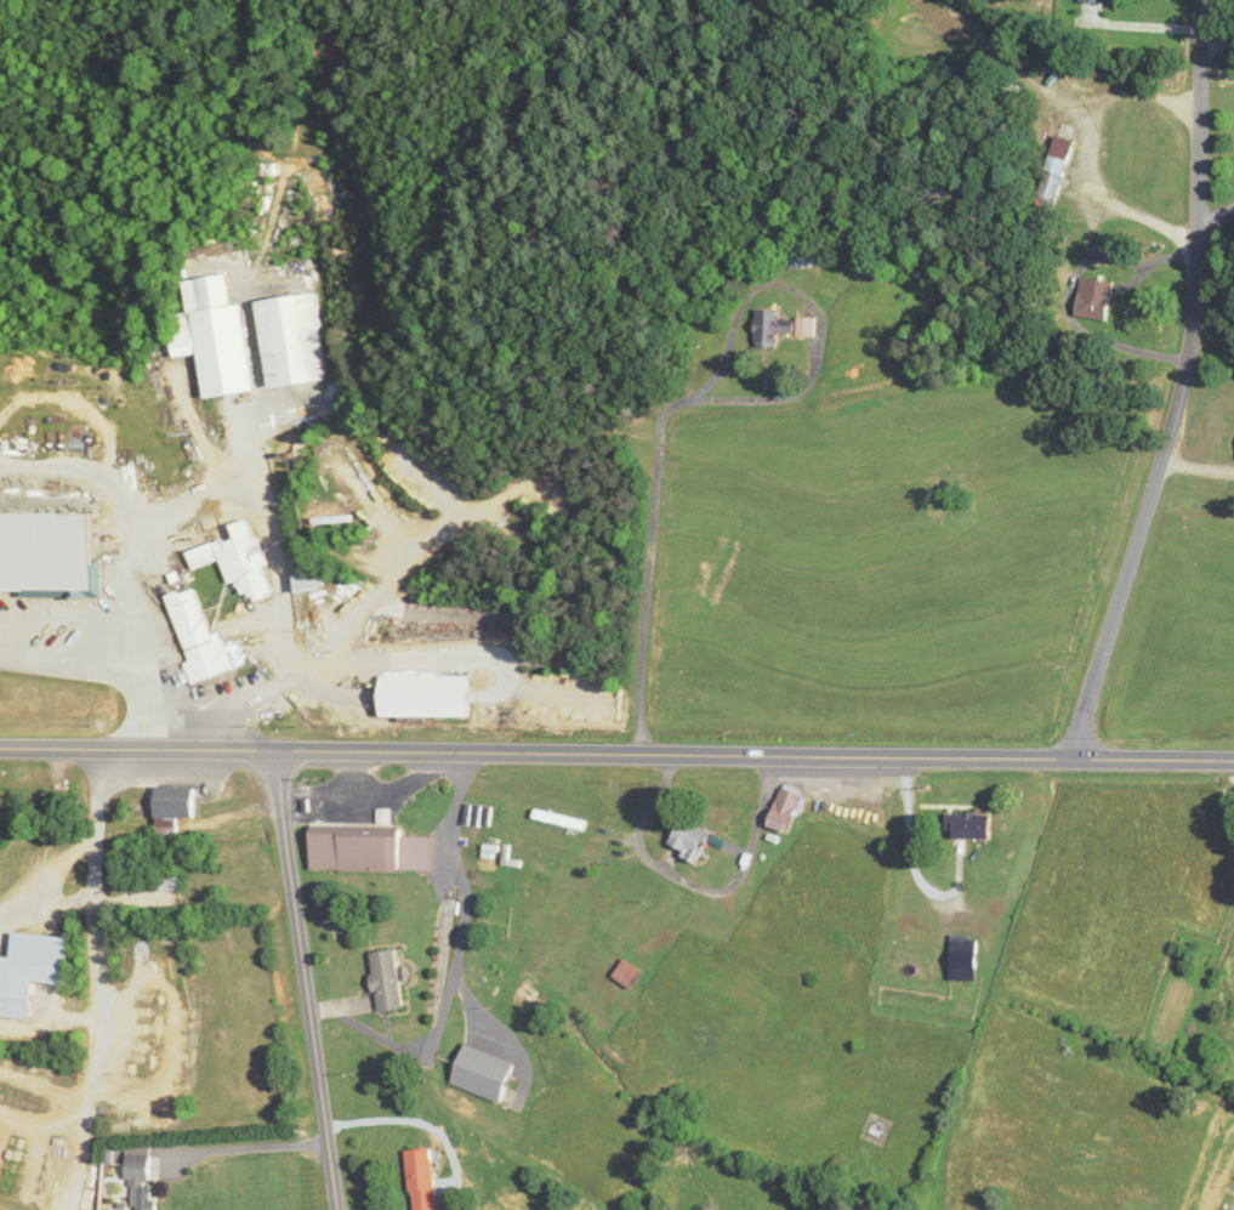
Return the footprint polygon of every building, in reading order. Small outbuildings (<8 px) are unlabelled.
[(1078,141),(1059,134),(1034,205),(1054,212),(1078,141)] [(241,301),(231,302),(228,274),(199,277),(202,310),(172,313),(177,357),(201,354),(205,397),(252,392),(241,301)] [(1109,320),(1113,280),(1078,276),(1074,317),(1109,320)] [(322,381),(311,293),(257,301),(268,388),(322,381)] [(757,308),(756,346),(779,347),(779,335),(815,336),(815,317),(781,317),(782,309),(757,308)] [(103,594),(104,514),(0,512),(0,592),(103,594)] [(224,563),(227,585),(239,584),(241,596),(267,592),(256,521),(234,524),(237,541),(191,548),(195,567),(224,563)] [(297,572),(297,590),(318,590),(318,572),(297,572)] [(194,683),(229,672),(201,585),(167,596),(194,683)] [(475,675),(383,674),(383,716),(475,717),(475,675)] [(158,787),(158,836),(177,836),(177,818),(201,818),(201,787),(158,787)] [(790,834),(804,794),(783,787),(769,826),(790,834)] [(463,824),(488,826),(490,807),(464,805),(463,824)] [(712,831),(682,818),(669,847),(699,861),(712,831)] [(436,872),(436,836),(410,836),(410,826),(313,825),(312,870),(436,872)] [(16,932),(15,957),(0,957),(0,1017),(40,1019),(42,982),(70,984),(73,936),(16,932)] [(979,981),(979,935),(952,935),(952,981),(979,981)] [(381,1012),(409,1010),(405,950),(376,952),(381,1012)] [(629,990),(642,972),(624,958),(611,976),(629,990)] [(521,1062),(465,1044),(451,1086),(507,1105),(521,1062)] [(415,1209),(442,1209),(438,1149),(411,1151),(415,1209)] [(126,1182),(134,1182),(134,1209),(152,1209),(154,1156),(127,1155),(126,1182)]
